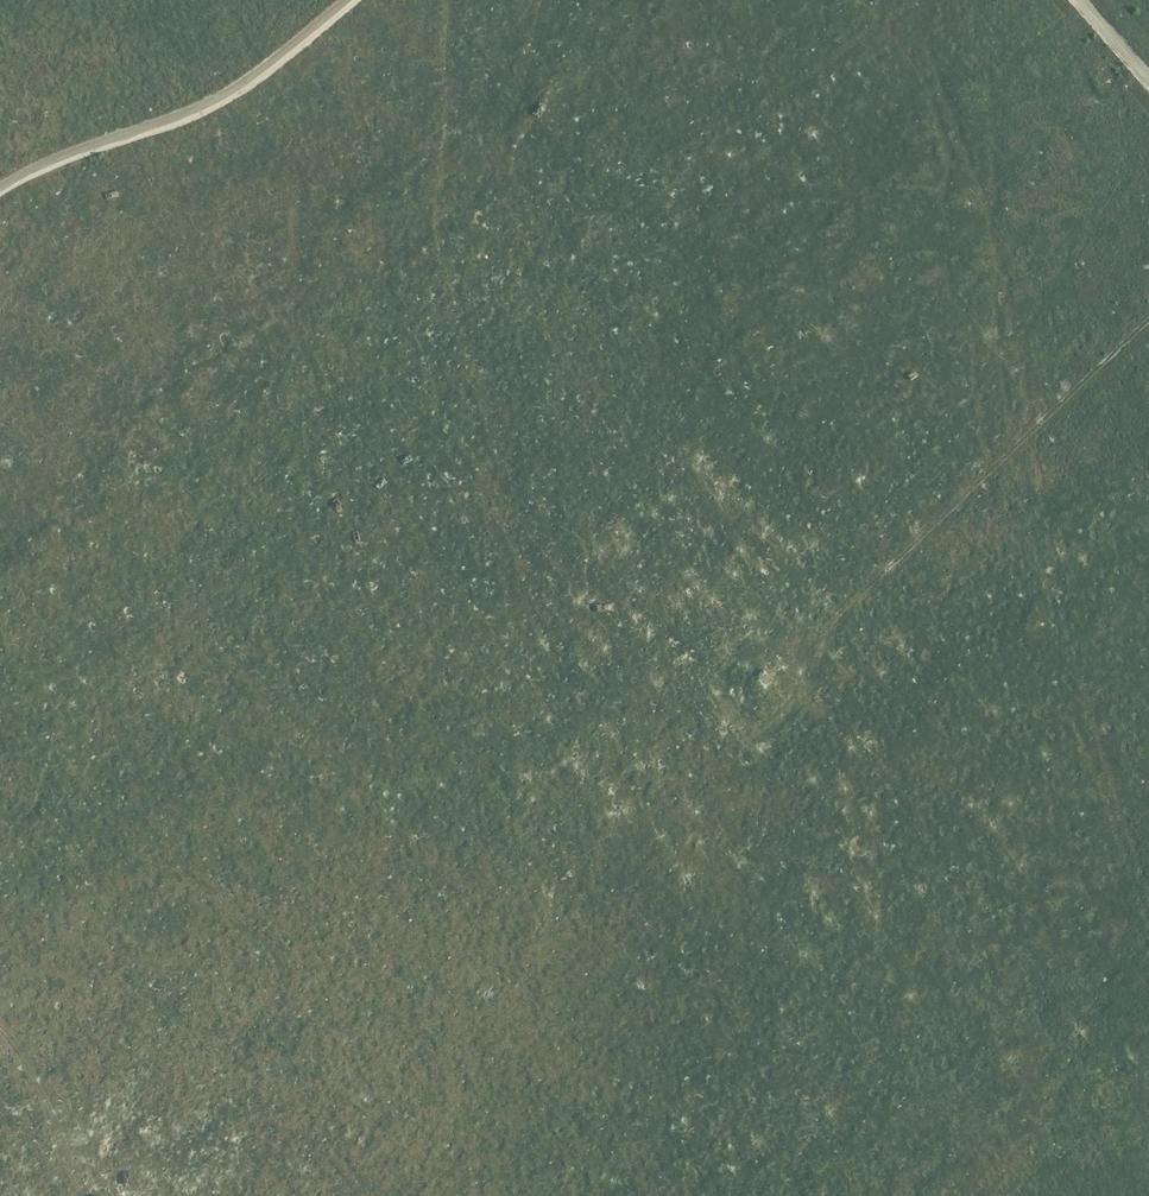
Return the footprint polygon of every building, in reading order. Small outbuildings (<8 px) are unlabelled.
[(759,674),(768,685),(776,678),(767,667),(759,674)]
